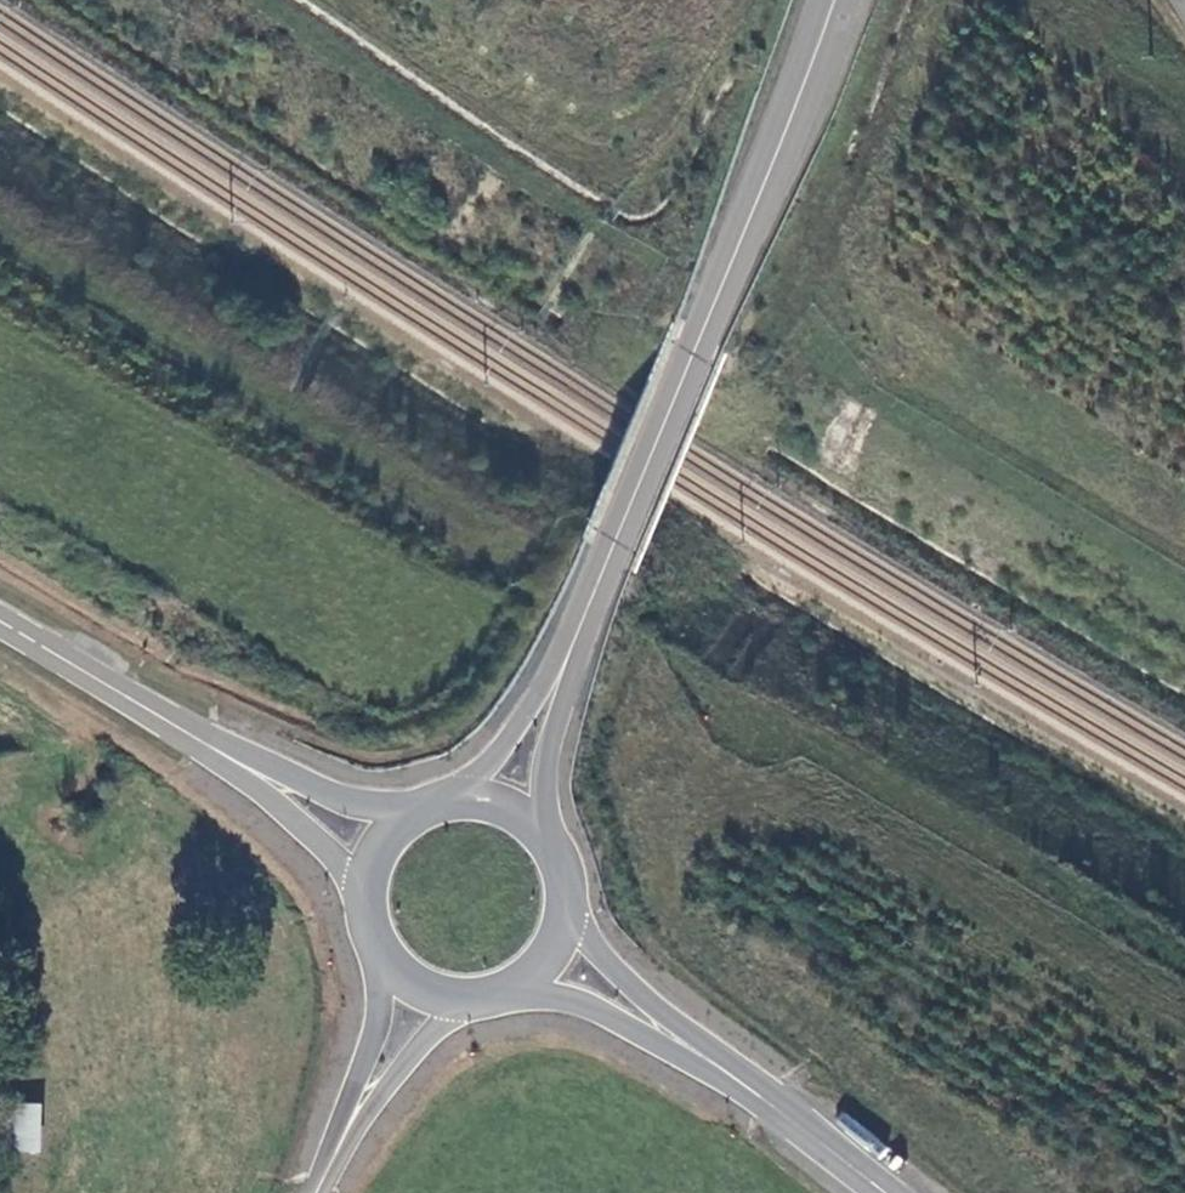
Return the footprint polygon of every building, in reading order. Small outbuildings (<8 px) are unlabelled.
[(36,1101),(12,1101),(12,1148),(36,1148),(36,1101)]
